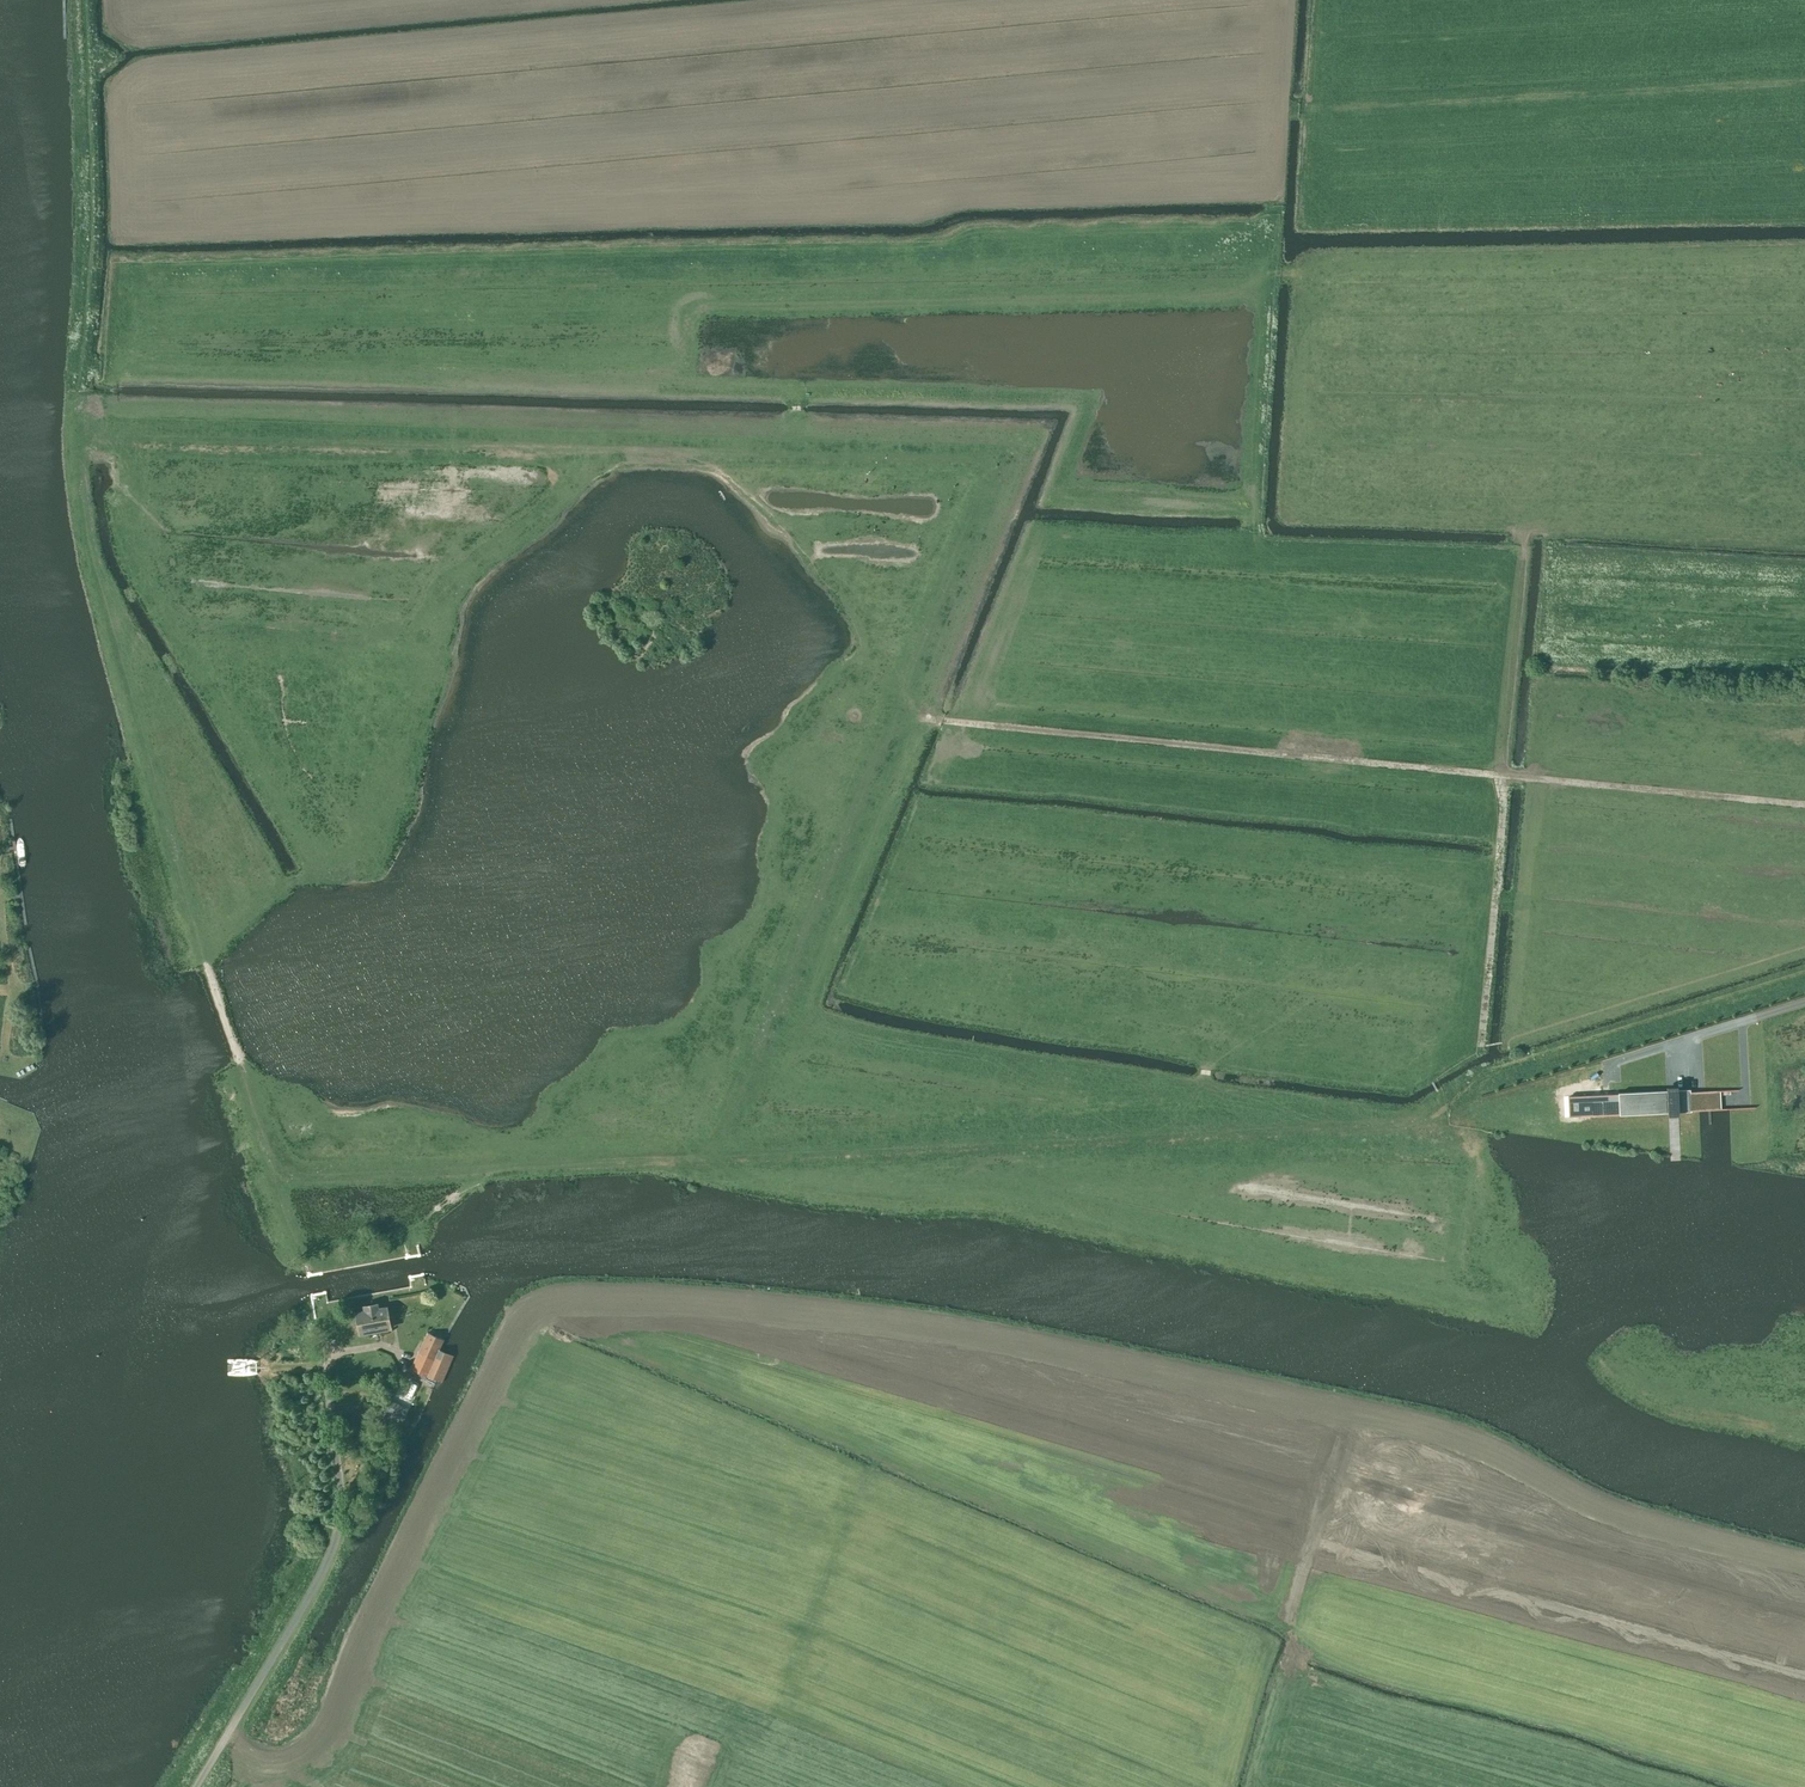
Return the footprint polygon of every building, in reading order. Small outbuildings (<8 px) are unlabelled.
[(1667,1091),(1618,1093),(1619,1099),(1590,1101),(1591,1116),(1619,1115),(1620,1115),(1668,1112),(1668,1117),(1679,1116),(1679,1112),(1690,1111),(1690,1112),(1691,1112),(1691,1111),(1700,1111),(1721,1110),(1720,1091),(1690,1092),(1690,1090),(1678,1090),(1678,1087),(1667,1087),(1667,1091)] [(377,1304),(365,1307),(365,1311),(356,1313),(360,1334),(390,1328),(386,1307),(378,1309),(377,1304)] [(444,1339),(427,1332),(411,1369),(436,1380),(442,1383),(454,1357),(440,1351),(439,1350),(444,1339)]
